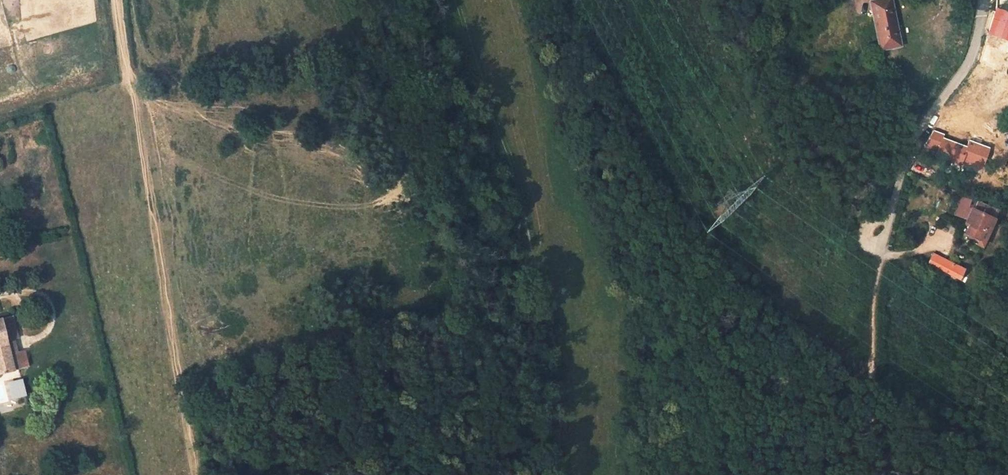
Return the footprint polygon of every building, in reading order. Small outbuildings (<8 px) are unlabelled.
[(872,1),(881,48),(899,45),(896,31),(897,31),(891,0),(877,0),(872,1)] [(993,17),(1007,23),(1007,13),(996,9),(993,17)] [(988,32),(1007,39),(1007,23),(993,17),(988,32)] [(984,44),(996,48),(1006,52),(1007,45),(1007,39),(988,32),(984,44)] [(989,67),(996,48),(984,44),(978,62),(989,67)] [(991,232),(1000,209),(978,201),(975,208),(969,206),(971,199),(961,196),(954,215),(964,219),(964,218),(969,219),(967,223),(972,225),(968,236),(981,241),(985,230),(991,232)] [(942,270),(958,279),(963,270),(947,262),(933,254),(928,263),(942,270)] [(11,317),(1,319),(6,340),(16,337),(11,317)] [(11,361),(10,355),(7,343),(0,345),(0,363),(11,361)] [(28,366),(24,352),(10,355),(11,361),(13,370),(28,366)] [(0,363),(0,373),(13,370),(11,361),(0,363)] [(10,401),(27,396),(21,378),(5,382),(10,401)]
